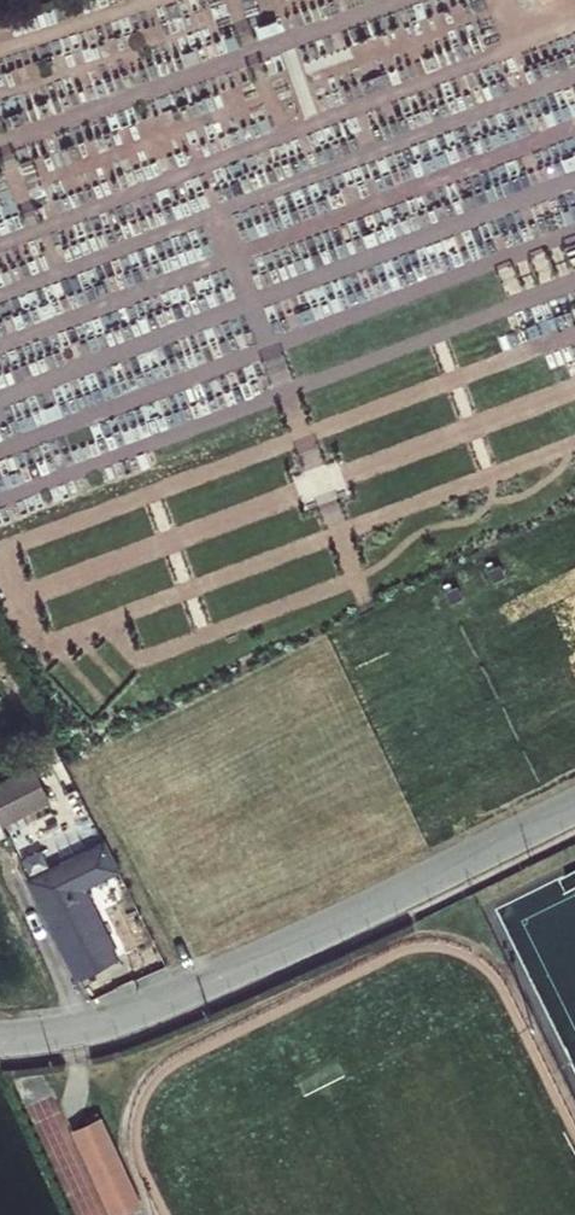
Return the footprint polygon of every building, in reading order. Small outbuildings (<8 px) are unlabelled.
[(500,564),(488,570),(494,582),(506,576),(500,564)] [(463,597),(458,586),(445,592),(450,603),(463,597)] [(0,783),(0,822),(3,827),(51,802),(32,766),(0,783)] [(27,880),(76,980),(122,958),(87,888),(120,872),(105,841),(27,880)] [(107,1214),(120,1214),(140,1207),(103,1117),(71,1130),(107,1214)]
